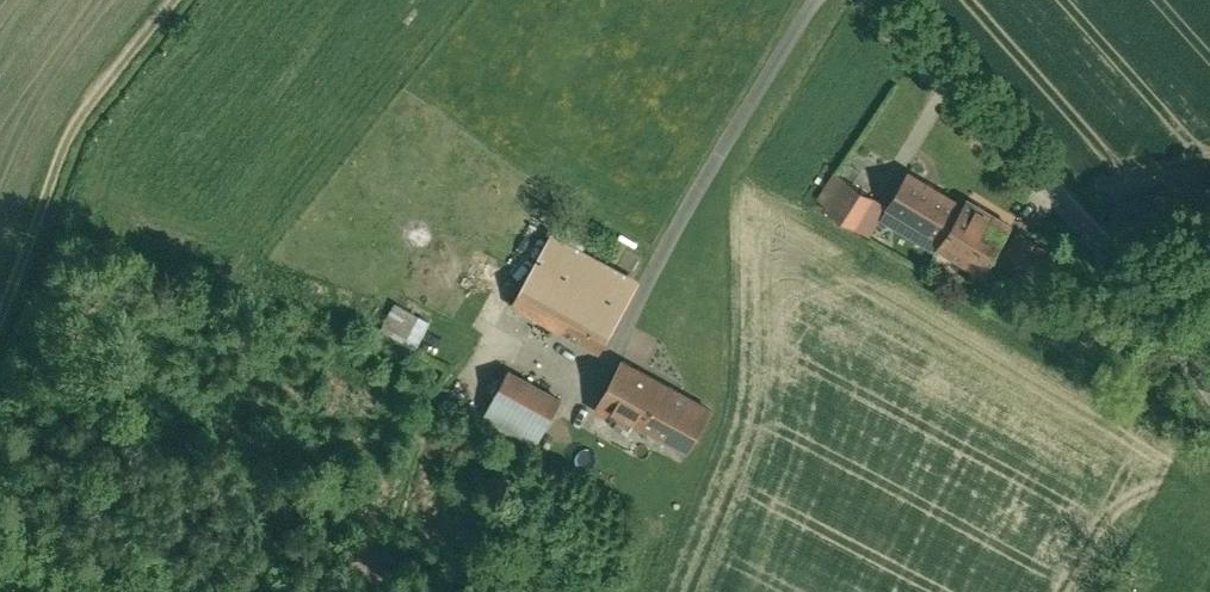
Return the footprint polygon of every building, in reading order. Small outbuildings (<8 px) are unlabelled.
[(964,207),(909,174),(890,204),(946,238),(964,207)] [(813,211),(870,231),(883,195),(825,176),(813,211)] [(1010,226),(968,201),(964,207),(946,238),(941,247),(983,272),(1010,226)] [(550,218),(516,282),(605,331),(640,267),(550,218)] [(1026,237),(1014,255),(1032,267),(1044,249),(1026,237)] [(413,349),(429,321),(394,300),(377,328),(413,349)] [(623,347),(601,393),(686,436),(709,390),(623,347)] [(565,381),(508,351),(484,397),(541,427),(565,381)]
